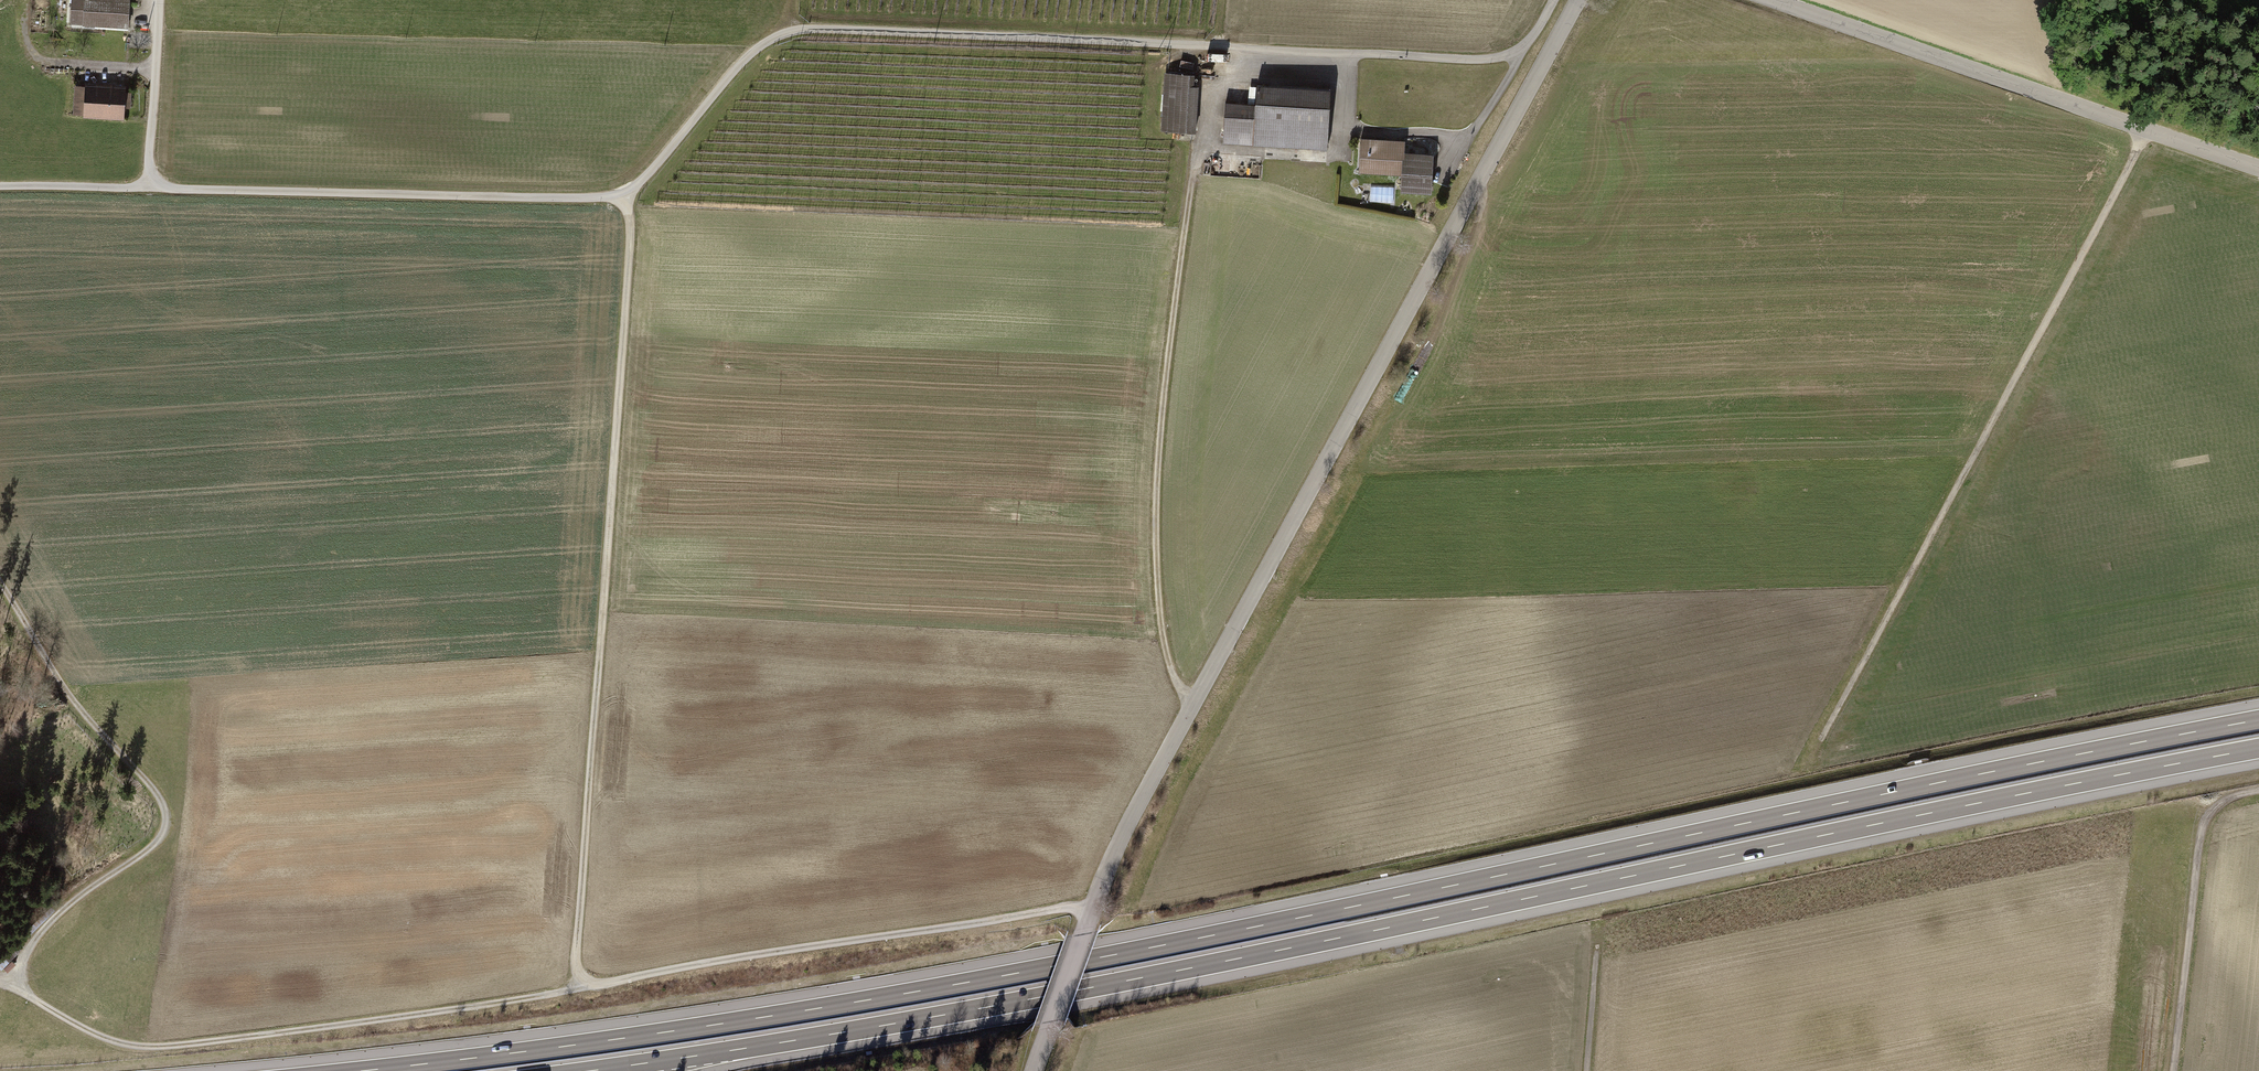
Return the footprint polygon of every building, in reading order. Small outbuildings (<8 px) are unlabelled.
[(128,0),(71,0),(71,24),(127,26),(128,0)] [(1226,52),(1208,52),(1207,60),(1226,61),(1226,52)] [(1197,76),(1163,74),(1159,131),(1196,134),(1200,87),(1196,87),(1197,76)] [(1332,88),(1258,85),(1258,89),(1255,146),(1329,149),(1332,88)] [(125,89),(75,86),(73,119),(123,122),(125,89)] [(1241,104),(1225,103),(1223,144),(1255,146),(1258,89),(1249,89),(1249,91),(1241,91),(1241,104)] [(1406,141),(1361,139),(1359,173),(1404,176),(1405,152),(1406,141)] [(1435,154),(1405,152),(1404,176),(1403,190),(1432,192),(1435,154)]
